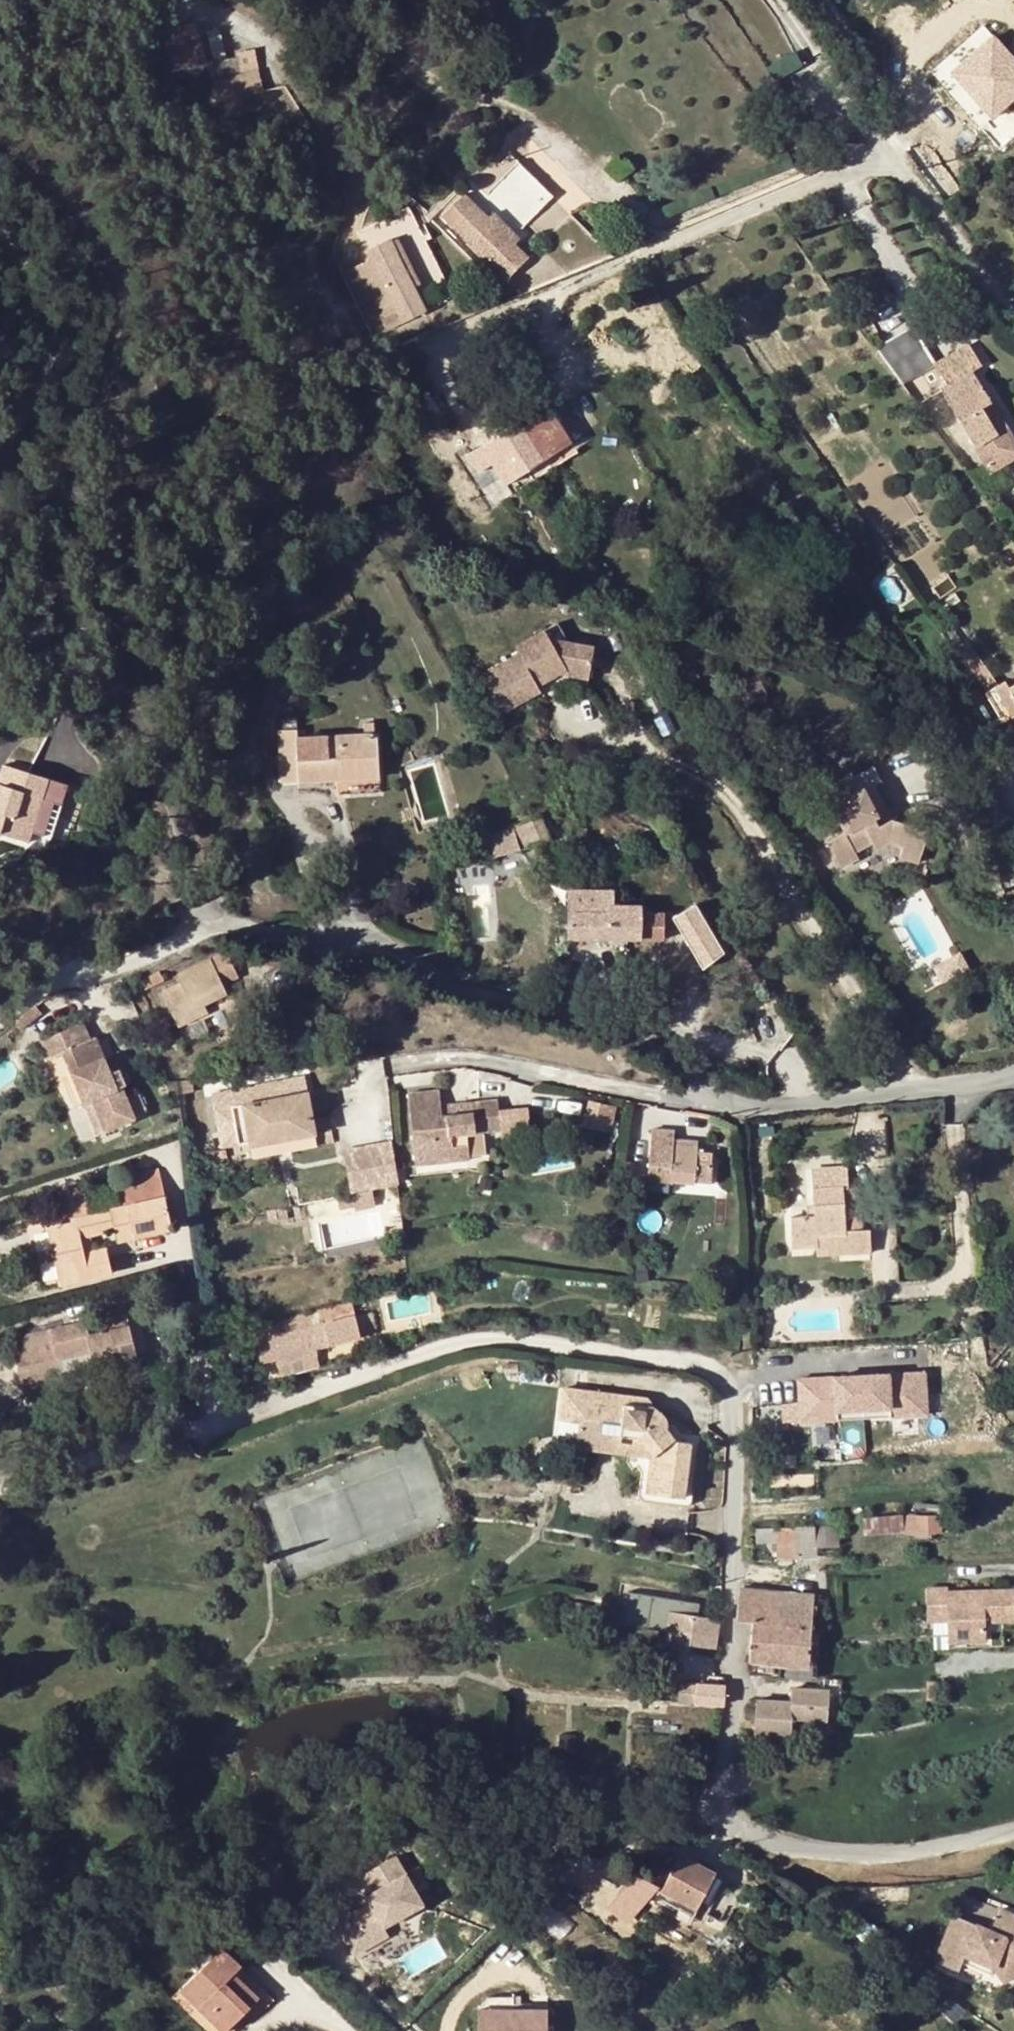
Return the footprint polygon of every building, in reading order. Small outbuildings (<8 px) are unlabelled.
[(172,23),(175,65),(206,63),(203,21),(172,23)] [(944,63),(993,118),(1013,99),(1013,53),(989,25),(944,63)] [(224,53),(226,94),(262,92),(260,51),(224,53)] [(461,196),(443,215),(507,279),(527,258),(515,245),(520,239),(516,233),(553,197),(517,162),(473,208),(461,196)] [(389,240),(367,252),(403,323),(425,311),(389,240)] [(880,346),(904,382),(937,360),(912,324),(880,346)] [(980,367),(967,344),(932,365),(944,388),(973,371),(980,367)] [(973,371),(944,388),(941,389),(974,446),(997,433),(983,408),(991,403),(973,371)] [(1006,428),(991,403),(983,408),(997,433),(1006,428)] [(547,405),(502,432),(526,471),(570,444),(547,405)] [(974,446),(989,471),(1013,456),(1013,442),(1006,428),(997,433),(974,446)] [(564,623),(551,630),(561,649),(574,641),(564,623)] [(525,653),(487,674),(507,712),(545,691),(542,685),(541,681),(549,676),(551,680),(572,670),(594,674),(599,647),(574,641),(561,649),(551,630),(522,646),(525,653)] [(691,670),(682,675),(689,686),(697,681),(691,670)] [(549,676),(541,681),(542,685),(551,680),(549,676)] [(1009,689),(1005,681),(986,694),(1003,723),(1013,716),(1013,686),(1009,689)] [(374,733),(374,722),(365,723),(366,734),(298,738),(297,730),(280,730),(282,782),(379,778),(377,733),(374,733)] [(867,760),(820,786),(841,827),(824,837),(836,861),(855,851),(852,845),(867,836),(870,842),(882,835),(898,838),(897,848),(917,853),(925,824),(887,812),(875,818),(865,798),(875,792),(868,780),(876,777),(867,760)] [(44,846),(57,803),(51,801),(56,781),(4,765),(0,778),(0,832),(44,846)] [(887,812),(875,792),(865,798),(875,818),(887,812)] [(999,825),(1013,816),(1013,808),(1010,803),(992,815),(999,825)] [(550,838),(540,815),(532,819),(514,828),(520,852),(550,838)] [(999,825),(1003,830),(1013,822),(1013,816),(999,825)] [(494,859),(520,852),(514,828),(488,835),(493,856),(494,859)] [(613,890),(568,890),(569,940),(664,940),(665,913),(642,912),(642,904),(625,904),(625,901),(614,900),(613,890)] [(697,908),(672,922),(700,972),(725,957),(697,908)] [(194,1007),(201,1004),(227,992),(222,982),(238,976),(227,952),(178,974),(181,983),(162,992),(179,1027),(198,1018),(194,1007)] [(160,971),(142,980),(146,989),(165,981),(160,971)] [(35,1004),(15,1019),(22,1027),(41,1012),(35,1004)] [(205,1015),(201,1004),(194,1007),(198,1018),(205,1015)] [(126,1084),(120,1068),(110,1071),(104,1057),(96,1036),(90,1038),(84,1022),(58,1032),(65,1051),(96,1133),(133,1120),(131,1115),(144,1111),(137,1092),(126,1096),(122,1085),(126,1084)] [(65,1051),(58,1032),(39,1039),(46,1058),(65,1051)] [(115,1053),(104,1057),(110,1071),(120,1068),(115,1053)] [(306,1073),(281,1078),(284,1096),(309,1091),(306,1073)] [(281,1078),(230,1087),(234,1106),(284,1096),(281,1078)] [(216,1109),(234,1106),(230,1087),(213,1091),(216,1109)] [(234,1106),(216,1109),(221,1131),(246,1126),(249,1141),(288,1133),(288,1138),(316,1133),(309,1091),(284,1096),(234,1106)] [(497,1100),(472,1103),(473,1112),(441,1116),(441,1106),(439,1092),(410,1094),(416,1164),(470,1159),(467,1134),(500,1130),(497,1100)] [(587,1126),(614,1129),(617,1103),(589,1100),(587,1126)] [(472,1103),(441,1106),(441,1116),(473,1112),(472,1103)] [(673,1131),(652,1130),(649,1179),(672,1180),(711,1181),(711,1162),(696,1161),(696,1139),(674,1139),(673,1131)] [(396,1170),(394,1147),(349,1152),(351,1175),(396,1170)] [(844,1189),(848,1189),(847,1167),(812,1169),(816,1216),(794,1217),(796,1247),(817,1246),(817,1235),(846,1234),(844,1189)] [(120,1208),(47,1224),(55,1261),(37,1265),(42,1288),(112,1272),(107,1248),(93,1251),(89,1234),(103,1231),(102,1228),(117,1225),(120,1239),(172,1228),(166,1198),(159,1170),(114,1180),(120,1208)] [(672,1180),(649,1179),(648,1190),(672,1190),(672,1180)] [(852,1189),(848,1189),(844,1189),(846,1234),(854,1233),(852,1189)] [(371,1191),(350,1194),(352,1206),(352,1210),(373,1208),(371,1191)] [(350,1194),(335,1196),(337,1208),(352,1206),(350,1194)] [(276,1359),(278,1365),(315,1356),(318,1355),(316,1348),(360,1337),(354,1316),(323,1323),(320,1310),(253,1328),(262,1363),(276,1359)] [(1,1345),(14,1405),(70,1392),(69,1389),(68,1386),(80,1383),(81,1387),(138,1374),(137,1369),(128,1328),(126,1317),(1,1345)] [(315,1356),(278,1365),(281,1376),(319,1366),(315,1356)] [(924,1375),(861,1377),(862,1419),(926,1416),(924,1375)] [(861,1377),(798,1380),(799,1422),(862,1419),(861,1377)] [(684,1438),(673,1437),(666,1442),(657,1429),(663,1425),(662,1418),(660,1415),(658,1412),(655,1409),(651,1407),(641,1397),(560,1386),(552,1437),(578,1440),(578,1443),(620,1448),(622,1451),(623,1460),(626,1463),(633,1462),(636,1465),(632,1488),(633,1492),(639,1495),(652,1497),(677,1500),(682,1499),(684,1498),(686,1496),(691,1460),(683,1459),(686,1440),(684,1438)] [(777,1401),(766,1405),(773,1426),(784,1422),(777,1401)] [(673,1437),(663,1425),(657,1429),(666,1442),(673,1437)] [(866,1533),(904,1531),(903,1515),(902,1504),(882,1505),(882,1515),(865,1516),(866,1533)] [(914,1506),(915,1515),(916,1533),(940,1532),(939,1505),(914,1506)] [(915,1515),(903,1515),(904,1531),(904,1533),(916,1533),(915,1515)] [(839,1525),(815,1527),(815,1546),(818,1546),(840,1545),(839,1525)] [(797,1557),(796,1527),(758,1529),(758,1544),(777,1543),(778,1557),(797,1557)] [(796,1527),(797,1557),(818,1555),(818,1546),(815,1546),(815,1527),(796,1527)] [(927,1587),(928,1620),(933,1619),(934,1645),(988,1643),(986,1619),(1013,1618),(1013,1587),(948,1590),(947,1586),(927,1587)] [(782,1608),(780,1618),(811,1621),(814,1593),(742,1587),(741,1604),(782,1608)] [(623,1624),(649,1629),(651,1617),(652,1609),(669,1611),(698,1615),(700,1605),(628,1593),(623,1624)] [(776,1662),(780,1618),(782,1608),(741,1604),(739,1619),(754,1620),(751,1659),(776,1662)] [(666,1632),(669,1611),(652,1609),(651,1617),(649,1629),(666,1632)] [(698,1615),(669,1611),(666,1632),(683,1634),(717,1640),(720,1619),(698,1615)] [(811,1621),(780,1618),(776,1662),(781,1663),(808,1665),(811,1621)] [(717,1640),(683,1634),(682,1649),(715,1654),(717,1640)] [(776,1662),(751,1659),(750,1673),(775,1676),(776,1662)] [(808,1665),(781,1663),(781,1676),(807,1678),(808,1665)] [(682,1681),(680,1703),(725,1705),(725,1683),(682,1681)] [(824,1719),(825,1706),(826,1691),(822,1690),(793,1689),(792,1710),(792,1717),(824,1719)] [(396,1855),(365,1873),(375,1892),(367,1896),(371,1902),(336,1922),(355,1955),(390,1935),(384,1926),(424,1904),(396,1855)] [(661,1890),(700,1911),(718,1874),(679,1855),(661,1890)] [(654,1887),(638,1873),(601,1916),(616,1930),(654,1887)] [(718,1874),(700,1911),(696,1918),(704,1923),(707,1915),(711,1915),(727,1881),(728,1879),(718,1874)] [(983,1920),(990,1903),(968,1895),(962,1912),(983,1920)] [(584,1898),(577,1909),(591,1919),(598,1908),(584,1898)] [(932,1965),(956,1974),(959,1967),(988,1978),(992,1970),(1002,1984),(1013,1975),(1013,1919),(998,1912),(988,1933),(952,1919),(932,1965)] [(224,2030),(226,2030),(266,1991),(222,1947),(183,1989),(224,2030)] [(183,1989),(174,1997),(210,2030),(224,2030),(183,1989)] [(479,2016),(479,2030),(548,2030),(548,2007),(513,2008),(513,2016),(479,2016)]
